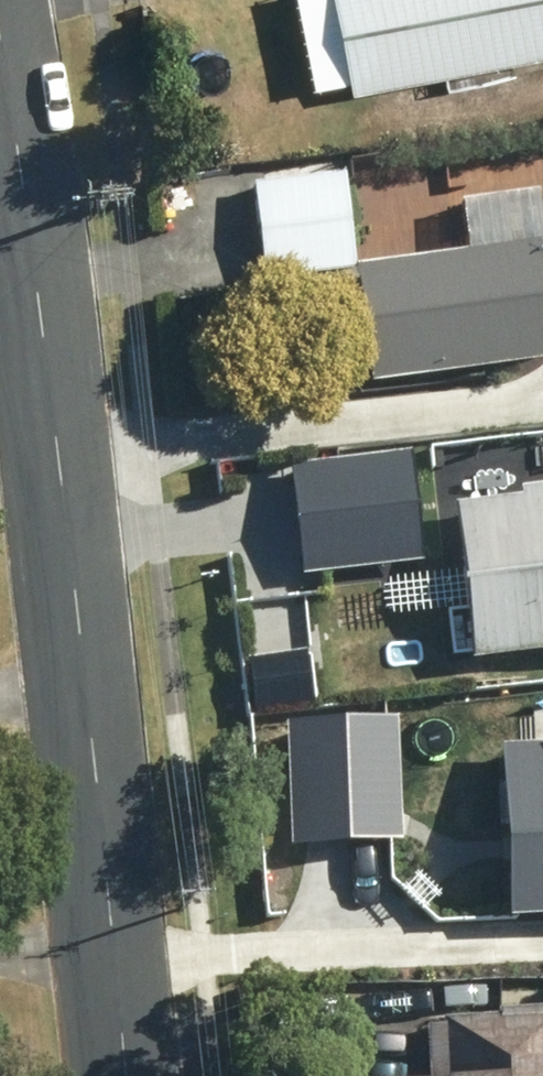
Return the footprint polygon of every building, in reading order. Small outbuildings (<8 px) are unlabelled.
[(345,96),(542,57),(542,0),(326,0),(345,96)] [(339,177),(248,186),(257,283),(348,274),(339,177)] [(350,272),(364,388),(542,365),(542,274),(540,248),(350,272)] [(423,557),(409,449),(290,464),(304,572),(423,557)] [(457,499),(476,655),(542,646),(542,479),(522,482),(523,491),(457,499)] [(316,698),(308,646),(248,656),(256,707),(316,698)] [(402,836),(399,714),(288,717),(292,839),(402,836)] [(501,738),(510,911),(542,910),(542,736),(501,738)] [(424,1075),(542,1075),(542,1014),(490,1017),(490,1021),(422,1024),(424,1075)]
